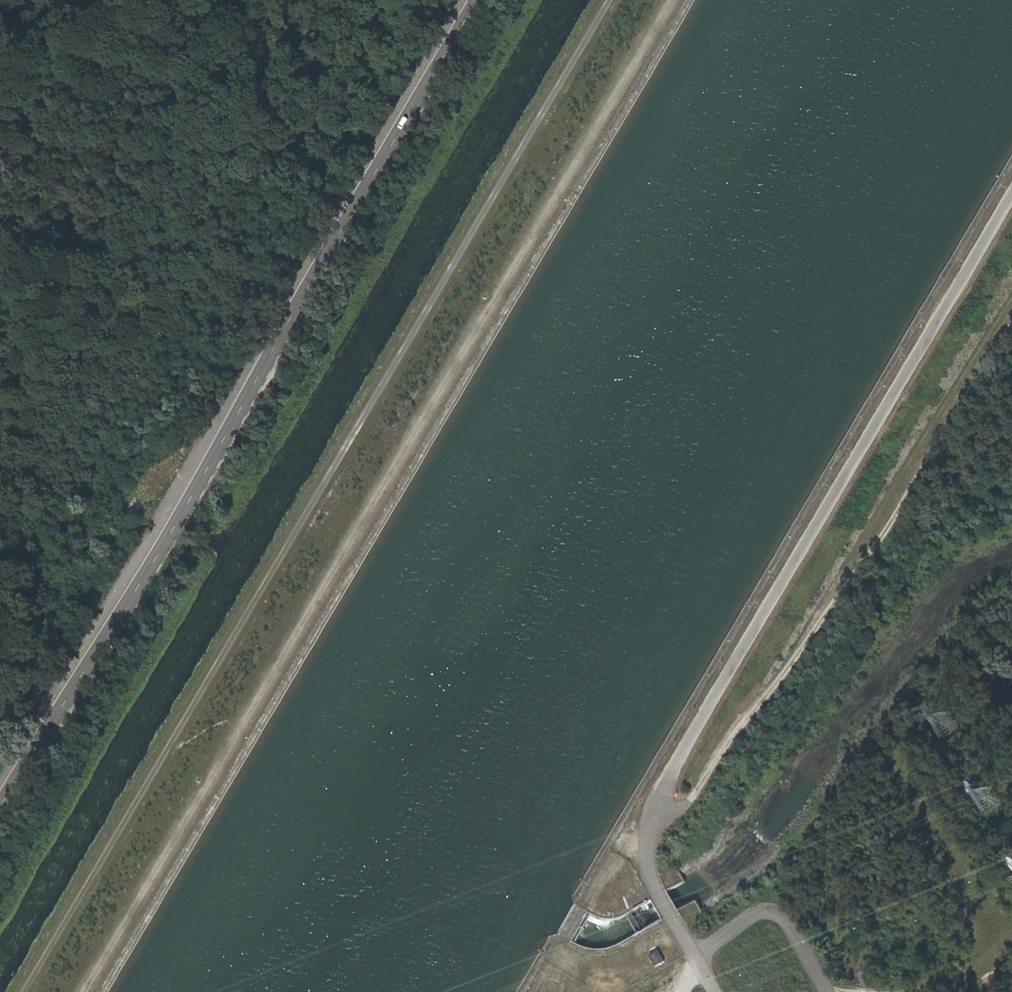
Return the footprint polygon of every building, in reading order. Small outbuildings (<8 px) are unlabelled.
[(128,512),(138,516),(144,500),(134,496),(128,512)] [(657,951),(650,954),(654,964),(661,961),(657,951)]
